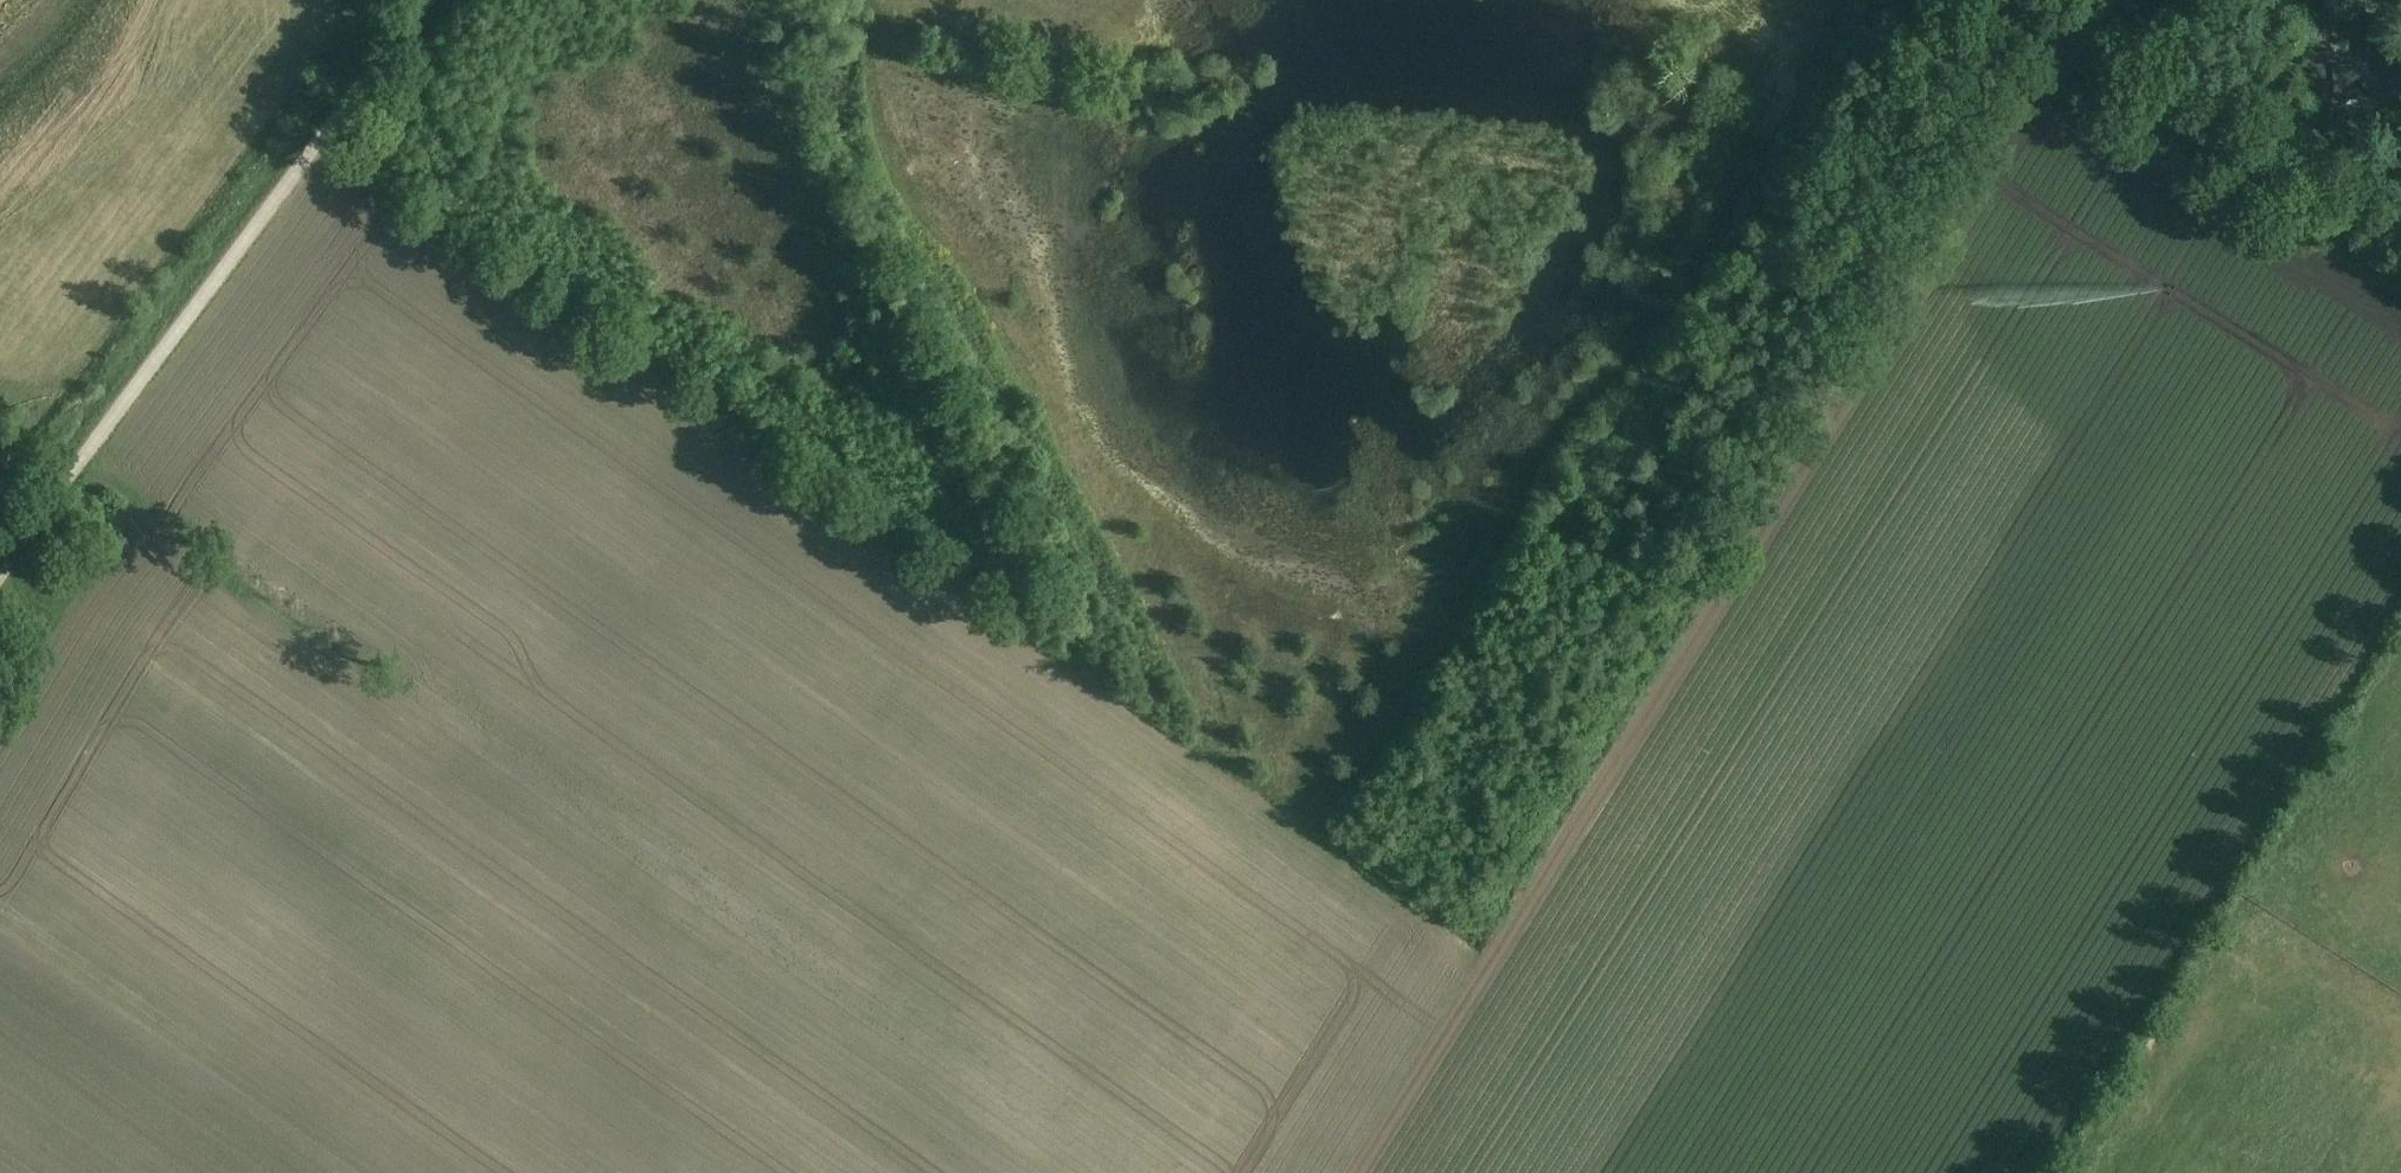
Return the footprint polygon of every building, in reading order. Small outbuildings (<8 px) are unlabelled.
[(2336,74),(2337,85),(2338,98),(2371,96),(2370,83),(2390,81),(2388,56),(2338,59),(2338,53),(2316,54),(2318,76),(2336,74)]
